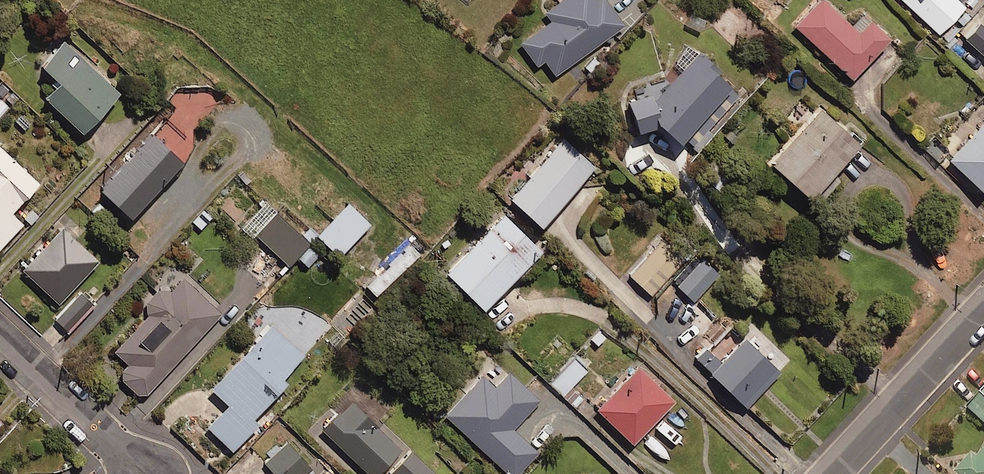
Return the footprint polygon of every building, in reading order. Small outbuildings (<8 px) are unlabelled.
[(544,9),(551,18),(519,41),(536,64),(543,58),(554,72),(622,22),(606,0),(556,0),(544,9)] [(849,74),(882,39),(887,43),(894,35),(864,7),(850,22),(827,0),(815,0),(794,22),(849,74)] [(947,39),(973,12),(960,0),(904,0),(947,39)] [(706,16),(690,8),(683,22),(698,30),(706,16)] [(983,53),(983,15),(980,19),(976,16),(962,33),(983,53)] [(116,88),(62,37),(39,61),(57,78),(43,94),(78,127),(116,88)] [(655,91),(628,98),(636,129),(661,122),(695,154),(746,100),(694,50),(655,91)] [(807,196),(860,140),(822,104),(770,160),(807,196)] [(948,156),(982,187),(983,185),(983,119),(948,156)] [(180,156),(151,128),(97,183),(126,211),(180,156)] [(593,163),(564,136),(509,194),(538,221),(593,163)] [(0,145),(0,242),(21,221),(8,208),(36,179),(0,145)] [(305,225),(299,231),(275,209),(283,200),(272,190),(238,227),(251,239),(256,234),(287,263),(314,233),(305,225)] [(368,219),(346,198),(315,232),(337,252),(368,219)] [(30,224),(39,214),(25,201),(16,212),(30,224)] [(538,246),(503,211),(445,270),(481,304),(538,246)] [(95,258),(59,224),(20,265),(56,299),(95,258)] [(683,256),(660,235),(627,271),(650,292),(683,256)] [(718,272),(702,257),(676,284),(692,299),(718,272)] [(120,378),(135,392),(144,392),(220,311),(174,268),(137,308),(145,315),(111,350),(124,363),(119,368),(120,378)] [(92,302),(78,290),(53,316),(67,329),(92,302)] [(301,352),(270,322),(210,386),(227,402),(206,424),(230,448),(256,420),(250,415),(284,379),(280,375),(301,352)] [(781,367),(743,331),(738,336),(728,327),(707,348),(704,345),(695,355),(745,404),(781,367)] [(585,368),(573,357),(549,382),(572,403),(581,393),(571,383),(585,368)] [(672,396),(635,363),(595,407),(631,440),(672,396)] [(540,458),(533,452),(536,449),(511,426),(538,397),(508,370),(494,385),(481,372),(443,413),(510,473),(513,473),(515,472),(518,473),(525,473),(540,458)] [(968,407),(983,422),(983,389),(968,407)] [(369,473),(374,473),(400,447),(349,398),(321,427),(369,473)] [(326,467),(317,457),(309,465),(285,440),(263,461),(275,473),(318,473),(326,467)] [(409,446),(386,470),(391,473),(438,473),(409,446)] [(975,457),(973,454),(956,472),(958,473),(983,473),(983,448),(975,457)]
